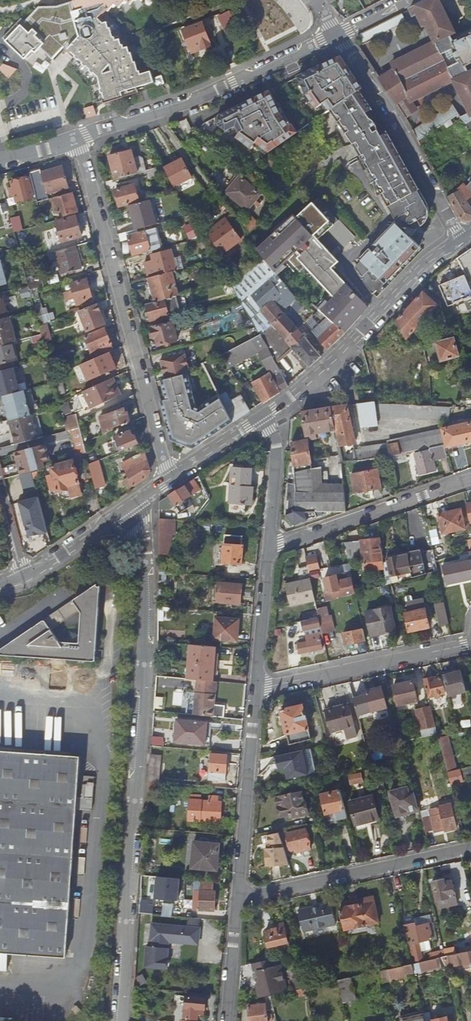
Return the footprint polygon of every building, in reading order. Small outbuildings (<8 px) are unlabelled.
[(105,103),(124,97),(122,92),(155,82),(151,72),(142,75),(140,71),(139,72),(136,62),(135,62),(132,54),(130,54),(129,49),(125,50),(124,46),(122,47),(121,40),(116,41),(115,38),(114,38),(111,29),(109,29),(108,23),(104,24),(99,19),(108,10),(109,12),(113,8),(114,8),(117,6),(120,9),(124,4),(125,5),(128,2),(131,6),(135,1),(136,2),(138,0),(73,0),(73,1),(58,7),(39,7),(26,22),(20,29),(22,31),(21,33),(21,34),(22,36),(11,47),(25,60),(33,51),(36,54),(41,48),(53,60),(68,43),(72,46),(68,50),(72,54),(73,53),(76,56),(75,57),(79,61),(80,60),(83,63),(82,64),(86,67),(88,67),(91,69),(90,71),(93,74),(94,73),(99,78),(100,82),(101,85),(102,88),(101,89),(102,93),(104,93),(105,98),(104,99),(105,103)] [(411,101),(454,81),(470,113),(462,117),(467,124),(470,121),(470,72),(470,73),(467,66),(470,65),(470,64),(470,33),(464,36),(464,37),(457,40),(454,42),(451,35),(454,33),(455,32),(440,0),(430,0),(411,9),(414,17),(418,15),(424,27),(426,25),(435,42),(393,63),(390,58),(374,70),(404,116),(416,110),(411,101)] [(405,20),(402,13),(362,33),(365,40),(405,20)] [(233,15),(224,18),(229,30),(237,27),(233,15)] [(203,22),(184,29),(192,53),(211,46),(203,22)] [(453,50),(443,55),(448,67),(458,61),(453,50)] [(356,79),(340,54),(216,110),(214,126),(265,156),(301,131),(295,122),(323,100),(330,109),(358,90),(352,81),(356,79)] [(3,64),(0,67),(0,72),(8,79),(17,69),(3,64)] [(338,122),(341,120),(367,103),(358,90),(330,109),(338,122)] [(408,201),(423,193),(393,141),(392,142),(387,134),(382,136),(377,139),(374,134),(378,132),(369,119),(366,122),(362,117),(367,113),(371,110),(367,103),(341,120),(356,143),(358,142),(365,154),(367,159),(367,162),(370,168),(374,174),(377,174),(379,180),(375,182),(382,195),(385,199),(398,193),(402,191),(408,201)] [(418,140),(459,114),(454,107),(414,132),(418,140)] [(377,139),(382,136),(379,132),(379,129),(377,125),(376,122),(374,120),(371,119),(367,113),(362,117),(366,122),(369,119),(378,132),(374,134),(377,139)] [(354,144),(356,143),(341,120),(338,122),(354,144)] [(361,156),(365,154),(358,142),(356,143),(354,144),(352,145),(358,152),(361,156)] [(115,179),(138,173),(147,170),(144,159),(140,157),(134,158),(132,151),(109,156),(115,179)] [(368,169),(370,168),(367,162),(367,159),(365,154),(361,156),(368,169)] [(167,175),(174,187),(192,177),(182,159),(164,168),(167,175)] [(151,179),(167,175),(164,168),(163,167),(149,170),(151,179)] [(38,202),(50,199),(48,194),(56,191),(56,194),(67,191),(67,188),(69,188),(64,168),(42,174),(42,171),(30,174),(38,202)] [(368,169),(375,182),(379,180),(377,174),(374,174),(370,168),(368,169)] [(240,175),(226,191),(246,210),(261,194),(240,175)] [(12,183),(14,189),(10,190),(12,196),(15,195),(17,202),(34,198),(29,178),(12,183)] [(378,197),(382,195),(375,182),(373,183),(375,187),(378,197)] [(136,185),(130,186),(129,183),(121,185),(122,188),(116,190),(118,199),(117,201),(118,205),(121,206),(140,201),(136,185)] [(396,219),(399,217),(404,215),(406,219),(408,219),(408,222),(409,223),(412,224),(419,220),(430,211),(429,207),(428,203),(423,193),(408,201),(402,191),(398,193),(385,199),(396,219)] [(470,220),(470,208),(461,191),(450,197),(462,220),(470,221),(470,220)] [(73,192),(53,198),(58,213),(64,211),(66,215),(78,212),(73,192)] [(333,296),(346,282),(332,268),(338,261),(318,239),(338,220),(317,198),(257,250),(266,260),(275,272),(294,255),(333,296)] [(156,224),(150,200),(130,205),(136,229),(156,224)] [(246,234),(248,232),(233,211),(207,230),(223,251),(246,234)] [(430,211),(419,220),(422,227),(425,224),(427,220),(429,215),(430,211)] [(58,222),(64,242),(83,237),(77,216),(58,222)] [(15,233),(23,230),(20,218),(12,220),(15,233)] [(191,239),(199,234),(193,223),(185,227),(191,239)] [(389,273),(400,267),(421,246),(411,237),(405,231),(408,228),(397,226),(398,225),(396,223),(379,240),(381,242),(378,245),(373,251),(372,250),(355,267),(361,272),(359,274),(362,279),(364,278),(365,279),(363,280),(374,294),(391,276),(389,273)] [(405,231),(411,237),(418,230),(408,228),(405,231)] [(141,236),(129,239),(133,255),(161,248),(156,230),(154,231),(153,229),(139,233),(141,236)] [(76,246),(57,252),(63,275),(83,269),(76,246)] [(172,272),(177,270),(171,250),(152,255),(158,275),(172,272)] [(457,260),(461,265),(469,284),(470,283),(470,251),(457,260)] [(276,274),(275,272),(266,260),(250,272),(260,288),(276,274)] [(389,273),(391,276),(395,272),(396,274),(402,268),(400,267),(389,273)] [(177,289),(172,272),(158,275),(150,278),(154,295),(177,289)] [(293,348),(285,340),(260,311),(261,310),(251,296),(260,288),(250,272),(232,286),(242,303),(257,327),(262,334),(269,347),(269,348),(276,362),(293,348)] [(279,272),(276,274),(289,289),(292,288),(290,285),(279,272)] [(285,340),(298,329),(282,310),(297,298),(294,296),(289,289),(276,274),(260,288),(251,296),(261,310),(260,311),(285,340)] [(439,286),(448,308),(465,301),(469,310),(470,309),(470,291),(464,275),(439,286)] [(30,291),(45,287),(43,278),(28,282),(29,286),(30,291)] [(72,284),(74,292),(67,294),(69,300),(76,298),(78,306),(87,303),(87,300),(94,298),(89,280),(72,284)] [(333,296),(319,311),(345,333),(368,307),(346,282),(333,296)] [(396,322),(407,340),(439,306),(424,292),(396,322)] [(178,296),(147,304),(152,321),(170,316),(170,315),(182,312),(178,296)] [(75,299),(68,300),(71,311),(77,309),(75,299)] [(98,305),(81,313),(89,332),(107,324),(98,305)] [(328,351),(345,333),(319,311),(316,314),(306,323),(319,338),(318,339),(328,351)] [(16,342),(9,318),(0,320),(0,346),(12,343),(16,342)] [(153,328),(155,338),(156,338),(159,346),(178,341),(173,322),(153,328)] [(86,336),(93,352),(100,349),(101,351),(104,350),(103,347),(106,347),(113,343),(105,327),(86,336)] [(285,340),(293,348),(305,337),(299,329),(298,329),(285,340)] [(230,366),(260,351),(269,347),(262,334),(242,345),(223,355),(230,366)] [(34,344),(44,341),(42,335),(32,337),(34,344)] [(321,357),(305,337),(293,348),(295,351),(293,353),(307,368),(310,366),(311,366),(321,357)] [(455,339),(444,341),(436,343),(439,353),(439,352),(442,361),(460,357),(455,339)] [(12,343),(0,346),(0,364),(7,363),(8,366),(14,365),(13,361),(17,360),(12,343)] [(122,347),(100,357),(104,365),(100,366),(104,374),(117,368),(113,359),(124,354),(122,347)] [(267,366),(262,353),(261,352),(269,348),(269,347),(260,351),(261,354),(267,366)] [(281,372),(277,374),(273,365),(277,363),(276,362),(269,348),(261,352),(262,353),(267,366),(271,373),(273,377),(281,372)] [(225,421),(233,417),(221,395),(202,407),(199,406),(188,373),(191,372),(186,352),(161,359),(166,379),(161,380),(167,399),(162,400),(167,420),(169,420),(171,428),(169,429),(172,439),(188,453),(204,442),(203,440),(211,435),(212,437),(227,426),(225,421)] [(259,379),(271,373),(267,366),(265,367),(257,371),(256,373),(259,379)] [(20,392),(14,368),(0,371),(0,396),(0,397),(4,396),(20,392)] [(281,372),(273,377),(275,383),(281,393),(281,392),(288,386),(281,372)] [(265,404),(266,403),(260,391),(275,383),(273,377),(271,373),(259,379),(260,380),(255,382),(265,404)] [(110,380),(85,391),(93,408),(118,397),(110,380)] [(266,403),(281,393),(275,383),(260,391),(266,403)] [(33,414),(38,413),(32,389),(25,391),(32,414),(33,414)] [(14,419),(32,414),(25,391),(20,392),(4,396),(10,420),(14,419)] [(365,403),(374,401),(373,391),(364,392),(365,403)] [(233,417),(235,422),(251,411),(244,396),(233,401),(229,392),(221,395),(233,417)] [(374,405),(374,401),(365,403),(359,403),(363,427),(379,425),(377,417),(375,405),(374,405)] [(348,404),(332,407),(336,429),(339,444),(353,442),(353,441),(357,440),(355,432),(354,432),(348,404)] [(375,405),(377,417),(449,420),(450,407),(432,407),(405,405),(397,405),(389,404),(375,404),(375,405)] [(132,422),(129,412),(126,413),(125,407),(109,413),(101,415),(107,433),(132,422)] [(316,432),(336,429),(332,407),(304,410),(309,439),(317,438),(316,432)] [(32,414),(14,419),(15,426),(13,427),(17,444),(39,438),(37,430),(43,428),(39,413),(38,413),(33,414),(32,414)] [(72,430),(81,428),(80,422),(78,415),(64,418),(68,431),(72,430)] [(225,421),(227,426),(235,422),(233,417),(225,421)] [(447,448),(470,442),(470,422),(461,425),(460,420),(458,420),(459,425),(443,429),(444,431),(447,444),(446,444),(447,448)] [(43,428),(37,430),(39,438),(45,437),(43,428)] [(75,444),(85,441),(81,428),(72,430),(75,444)] [(140,443),(136,434),(134,435),(132,430),(117,437),(123,450),(140,443)] [(445,444),(446,444),(447,444),(444,431),(431,434),(434,447),(445,444)] [(434,447),(431,434),(399,440),(402,454),(431,447),(434,447)] [(294,452),(310,448),(309,439),(307,439),(293,441),(293,450),(293,452),(294,452)] [(382,458),(402,454),(399,440),(398,439),(388,441),(388,443),(361,447),(361,449),(354,450),(356,460),(382,458)] [(45,462),(51,460),(47,444),(17,452),(23,474),(33,471),(46,468),(45,462)] [(434,447),(431,447),(431,450),(416,453),(421,474),(437,471),(435,461),(448,458),(445,444),(434,447)] [(295,465),(312,462),(311,455),(310,448),(294,452),(295,462),(295,465)] [(147,453),(121,464),(129,477),(125,481),(131,489),(150,476),(151,469),(147,453)] [(104,478),(99,460),(91,463),(95,481),(104,478)] [(69,487),(81,484),(75,461),(53,467),(55,474),(50,476),(54,489),(59,488),(60,492),(70,489),(69,487)] [(342,462),(343,469),(352,469),(351,464),(354,464),(354,461),(342,462)] [(286,515),(298,510),(296,472),(295,465),(295,462),(291,462),(286,515)] [(347,512),(345,493),(330,493),(330,486),(322,486),(321,467),(313,469),(296,472),(298,510),(323,511),(347,512)] [(233,481),(235,481),(234,503),(253,505),(255,482),(252,482),(253,471),(234,469),(233,481)] [(378,469),(352,474),(356,493),(382,488),(378,469)] [(194,482),(171,496),(182,514),(188,510),(183,502),(200,492),(194,482)] [(70,489),(60,492),(61,497),(68,499),(84,495),(81,484),(69,487),(70,489)] [(30,537),(50,532),(40,497),(21,502),(30,537)] [(298,510),(286,515),(295,525),(323,515),(323,511),(298,510)] [(461,510),(439,515),(443,534),(466,530),(461,510)] [(161,520),(160,555),(173,556),(174,545),(173,545),(174,536),(177,536),(178,521),(161,520)] [(227,545),(226,545),(224,563),(243,565),(245,546),(244,546),(245,537),(227,535),(227,545)] [(385,569),(382,539),(355,542),(356,556),(364,555),(366,571),(385,569)] [(388,559),(390,577),(396,577),(396,579),(404,578),(405,576),(411,575),(410,568),(423,566),(422,555),(388,559)] [(307,558),(310,573),(320,571),(317,556),(307,558)] [(450,568),(442,571),(444,578),(456,575),(457,576),(466,574),(464,563),(455,565),(454,563),(449,564),(450,568)] [(343,598),(343,596),(354,593),(350,579),(346,580),(345,574),(337,576),(325,579),(328,591),(325,592),(327,602),(343,598)] [(293,606),(316,600),(312,579),(288,584),(293,606)] [(243,586),(220,584),(218,603),(241,605),(243,586)] [(405,584),(393,587),(394,591),(395,594),(407,591),(405,584)] [(44,621),(0,651),(0,659),(94,665),(100,589),(95,587),(72,602),(78,612),(80,614),(78,646),(58,644),(50,632),(44,621)] [(429,606),(426,603),(425,599),(407,603),(410,613),(406,614),(410,632),(431,627),(428,616),(431,616),(429,606)] [(44,621),(50,632),(78,612),(72,602),(44,621)] [(318,608),(320,618),(322,627),(323,633),(336,630),(333,615),(330,616),(328,606),(318,608)] [(368,613),(372,635),(396,630),(391,608),(368,613)] [(441,626),(450,624),(447,609),(438,611),(441,626)] [(300,632),(322,627),(320,618),(298,622),(300,632)] [(240,620),(217,619),(215,640),(238,642),(240,620)] [(305,631),(308,642),(298,644),(300,654),(310,653),(315,652),(323,650),(321,641),(325,640),(323,633),(322,627),(300,632),(305,631)] [(347,645),(367,641),(364,630),(345,634),(347,645)] [(333,638),(326,639),(328,649),(335,648),(333,638)] [(215,667),(215,665),(216,654),(217,647),(193,645),(190,679),(198,680),(214,682),(215,675),(215,667)] [(450,697),(468,692),(462,671),(444,676),(450,697)] [(442,679),(437,680),(435,681),(434,678),(424,680),(429,698),(446,694),(442,679)] [(218,682),(214,682),(198,680),(195,716),(214,717),(225,718),(226,706),(215,705),(218,682)] [(414,683),(395,687),(399,706),(418,702),(414,683)] [(355,700),(360,720),(390,711),(383,689),(369,693),(369,696),(355,700)] [(327,711),(333,733),(355,727),(349,705),(327,711)] [(304,706),(282,712),(291,746),(313,740),(304,706)] [(422,730),(437,727),(432,708),(417,712),(422,730)] [(175,742),(206,745),(208,723),(177,720),(175,742)] [(449,737),(443,738),(440,738),(449,773),(454,772),(457,771),(449,737)] [(276,755),(280,769),(285,768),(288,778),(317,772),(312,747),(276,755)] [(67,958),(79,758),(0,753),(0,953),(67,958)] [(228,757),(212,755),(210,781),(226,783),(228,757)] [(150,782),(160,783),(161,766),(151,765),(150,782)] [(461,770),(463,779),(470,777),(470,768),(461,770)] [(457,783),(454,772),(449,773),(452,785),(457,783)] [(409,812),(409,814),(419,812),(414,794),(411,795),(409,788),(391,793),(396,815),(409,812)] [(330,824),(348,819),(341,791),(323,795),(330,824)] [(92,792),(79,792),(79,808),(92,808),(92,792)] [(303,792),(278,798),(279,806),(280,809),(280,814),(281,816),(282,818),(295,815),(296,818),(309,815),(306,803),(305,803),(303,792)] [(351,803),(356,825),(380,820),(374,798),(351,803)] [(218,812),(222,813),(222,803),(202,801),(192,800),(191,800),(189,820),(217,823),(218,812)] [(432,817),(424,819),(427,833),(436,831),(437,834),(458,829),(452,806),(448,807),(448,804),(440,806),(441,808),(430,811),(432,817)] [(422,813),(424,819),(432,817),(430,811),(422,813)] [(307,831),(288,835),(292,851),(297,850),(297,854),(311,851),(307,831)] [(291,865),(280,833),(269,836),(270,849),(267,849),(268,867),(291,865)] [(220,845),(195,843),(193,869),(218,871),(220,845)] [(156,875),(155,898),(180,898),(181,876),(156,875)] [(446,884),(445,880),(435,883),(439,901),(457,897),(453,882),(451,883),(446,884)] [(216,883),(203,882),(201,911),(216,912),(217,893),(215,892),(216,883)] [(378,912),(375,897),(361,900),(362,904),(352,907),(351,902),(341,904),(343,912),(342,913),(342,914),(343,914),(347,930),(372,924),(380,922),(378,912)] [(314,908),(320,930),(338,926),(333,905),(314,908)] [(140,915),(153,915),(154,908),(141,907),(140,915)] [(305,934),(320,930),(314,908),(300,911),(305,934)] [(417,928),(430,925),(429,918),(415,921),(416,924),(417,928)] [(289,929),(287,929),(285,924),(277,926),(278,930),(267,932),(268,940),(267,941),(268,945),(270,946),(270,948),(273,947),(273,948),(278,946),(290,943),(288,934),(290,934),(289,929)] [(434,940),(430,925),(417,928),(416,924),(405,926),(407,936),(411,935),(412,941),(408,942),(412,958),(416,957),(417,963),(425,961),(423,953),(433,951),(431,941),(434,940)] [(169,970),(170,960),(171,943),(183,944),(183,943),(200,944),(201,929),(153,925),(152,942),(154,942),(153,948),(148,948),(147,969),(169,970)] [(452,957),(449,957),(451,967),(457,966),(470,963),(470,952),(452,957)] [(440,969),(451,967),(449,957),(447,957),(437,960),(440,969)] [(272,996),(288,992),(282,966),(275,968),(273,960),(253,965),(255,972),(257,972),(259,980),(258,985),(261,999),(272,996)] [(383,974),(384,983),(392,981),(392,982),(408,978),(407,975),(415,973),(414,965),(392,970),(378,973),(379,975),(383,974)] [(299,990),(307,988),(305,977),(295,979),(297,990),(299,990)] [(339,981),(344,1003),(356,1000),(351,978),(339,981)] [(309,995),(307,988),(299,990),(300,997),(309,995)] [(200,1010),(206,1011),(207,1000),(202,999),(202,995),(194,994),(193,998),(187,998),(185,1019),(199,1020),(199,1016),(200,1010)] [(252,1007),(253,1020),(269,1020),(268,1010),(267,1010),(267,1006),(252,1007)] [(307,1011),(293,1014),(295,1020),(301,1020),(305,1020),(310,1020),(307,1011)]
